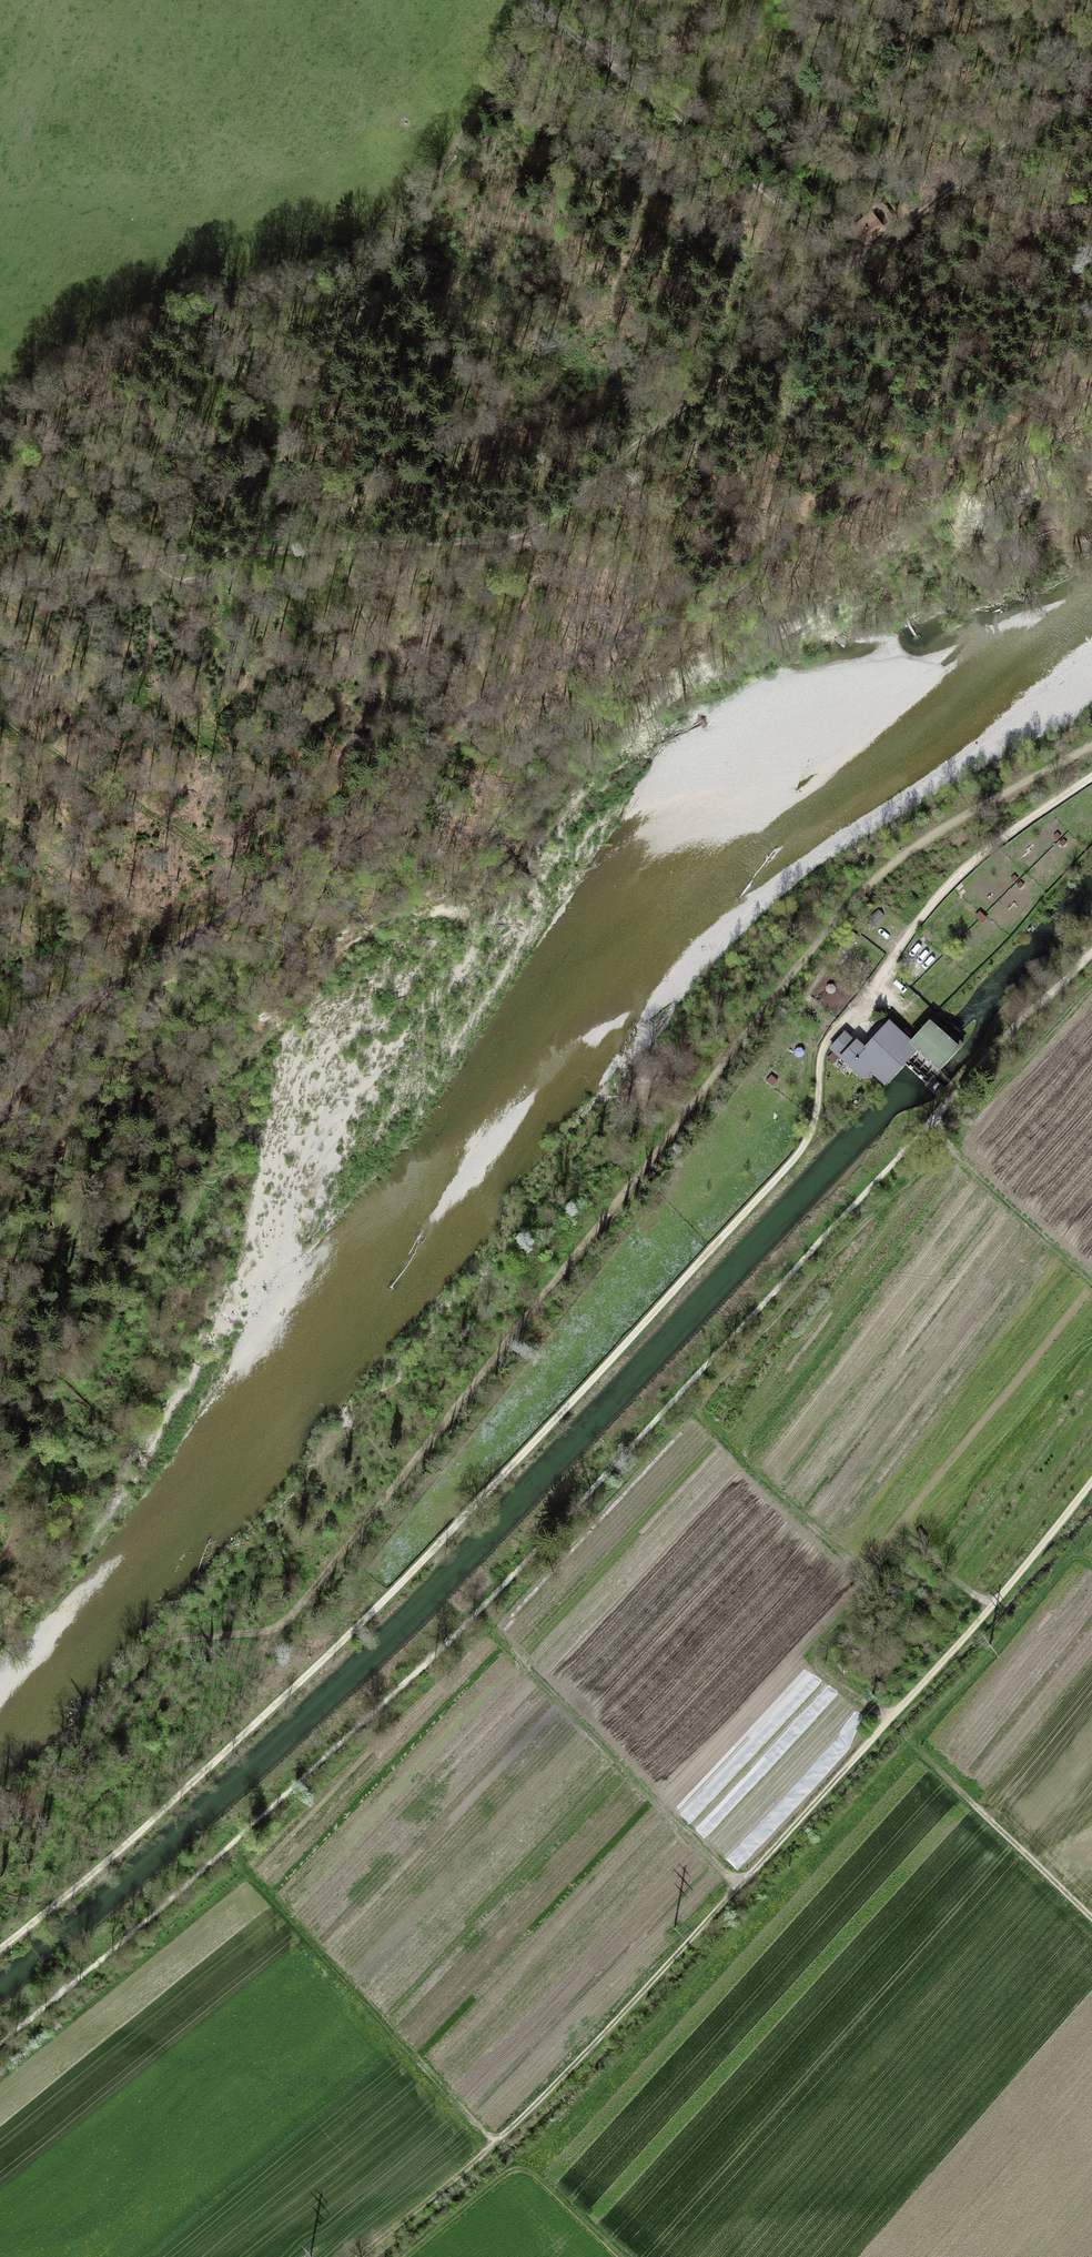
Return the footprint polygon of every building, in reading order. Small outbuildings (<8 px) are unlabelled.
[(874,219),(857,233),(864,241),(881,227),(874,219)] [(935,1019),(912,1044),(918,1050),(941,1070),(963,1046),(944,1028),(935,1019)] [(846,1035),(831,1051),(863,1080),(872,1071),(886,1084),(906,1064),(918,1050),(912,1044),(894,1027),(867,1055),(846,1035)]
